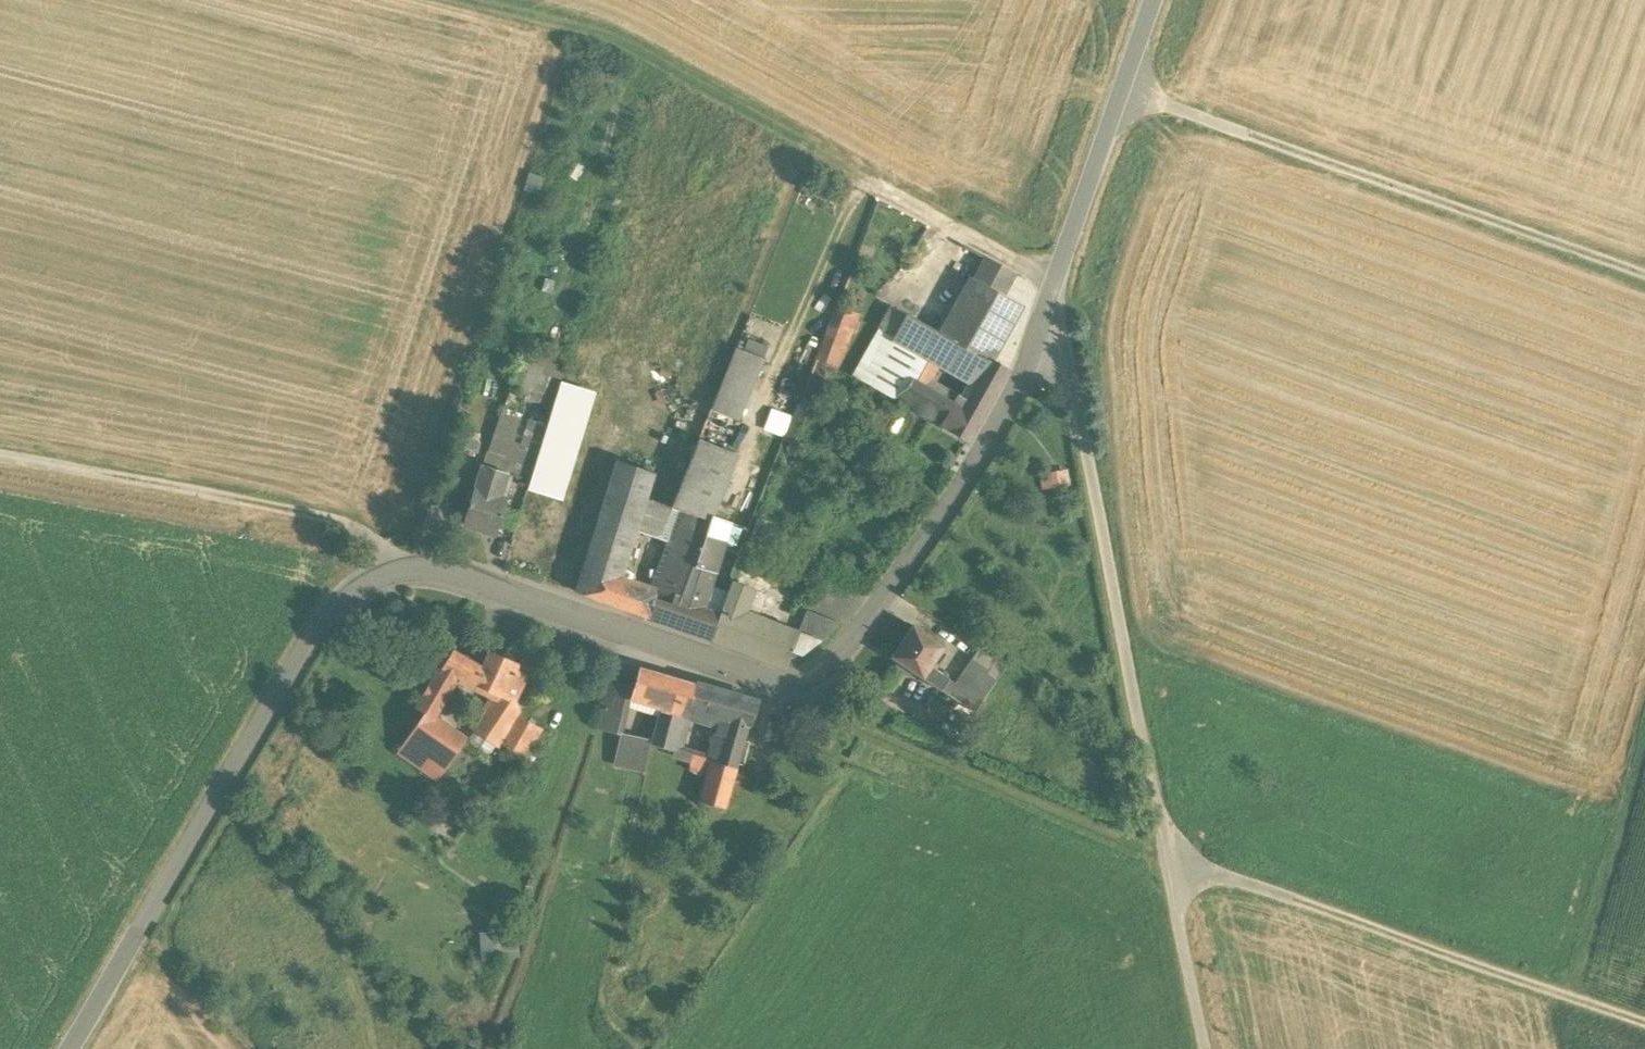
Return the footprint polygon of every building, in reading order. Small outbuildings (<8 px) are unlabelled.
[(1013,273),(987,259),(974,282),(1000,296),(1013,273)] [(811,385),(819,388),(861,279),(847,274),(804,382),(811,385)] [(972,281),(942,335),(991,362),(991,361),(990,361),(989,360),(989,359),(1019,306),(1000,296),(974,282),(972,281)] [(936,332),(907,316),(899,330),(928,346),(936,332)] [(928,346),(899,330),(885,357),(925,381),(938,359),(976,381),(973,387),(992,398),(1007,371),(991,362),(942,335),(936,332),(928,346)] [(757,362),(733,352),(708,414),(732,423),(757,362)] [(925,381),(885,357),(870,383),(911,407),(921,388),(925,381)] [(597,384),(563,374),(550,415),(529,481),(527,489),(561,499),(597,384)] [(819,388),(811,385),(808,396),(815,399),(819,388)] [(973,387),(960,411),(921,388),(911,407),(968,441),(992,398),(973,387)] [(1062,404),(1053,400),(1051,404),(1061,408),(1062,404)] [(529,481),(550,415),(528,409),(515,456),(487,448),(482,466),(507,474),(529,481)] [(699,512),(707,515),(732,455),(697,440),(679,484),(669,508),(697,518),(699,512)] [(570,590),(590,596),(611,526),(619,500),(643,511),(647,501),(669,508),(679,484),(608,460),(570,590)] [(482,466),(474,488),(500,496),(507,474),(482,466)] [(1067,469),(1047,470),(1048,487),(1068,486),(1067,469)] [(500,496),(474,488),(463,525),(495,535),(506,498),(500,496)] [(668,554),(662,569),(687,580),(693,564),(697,561),(707,535),(693,530),(697,518),(669,508),(647,501),(643,511),(619,500),(611,526),(634,535),(654,542),(653,547),(668,554)] [(707,535),(713,518),(707,515),(699,512),(697,518),(693,530),(707,535)] [(746,532),(713,518),(707,535),(697,561),(715,568),(731,575),(746,532)] [(590,596),(613,604),(619,586),(634,535),(611,526),(590,596)] [(697,561),(693,564),(687,580),(681,596),(704,603),(715,568),(697,561)] [(854,579),(828,564),(818,581),(844,596),(854,579)] [(687,580),(662,569),(653,595),(651,599),(676,608),(687,580)] [(720,614),(711,638),(785,667),(800,663),(817,653),(825,647),(798,635),(759,619),(768,597),(732,583),(720,614)] [(653,595),(619,586),(613,604),(646,616),(651,599),(653,595)] [(704,603),(681,596),(676,608),(651,599),(646,616),(711,638),(720,614),(703,608),(704,603)] [(807,613),(798,635),(825,647),(842,627),(807,613)] [(912,627),(891,658),(899,663),(896,668),(908,676),(911,671),(922,678),(931,665),(943,647),(912,627)] [(452,651),(418,707),(426,712),(433,717),(456,676),(466,659),(452,651)] [(516,666),(488,653),(487,655),(487,656),(481,668),(466,659),(456,676),(495,693),(501,695),(514,671),(516,666)] [(963,682),(952,698),(979,717),(1010,671),(983,653),(963,682)] [(931,665),(922,678),(941,691),(950,677),(931,665)] [(694,685),(639,669),(634,688),(632,687),(629,702),(660,710),(685,717),(689,705),(694,685)] [(495,693),(472,727),(476,729),(469,739),(470,744),(485,754),(489,753),(496,744),(500,746),(516,719),(518,717),(512,702),(525,676),(514,671),(502,695),(501,695),(495,693)] [(632,687),(609,681),(598,730),(621,735),(629,702),(632,687)] [(755,702),(694,685),(689,705),(706,710),(718,714),(729,717),(724,735),(743,740),(755,702)] [(702,723),(706,710),(689,705),(685,717),(702,723)] [(660,710),(651,741),(677,747),(685,717),(660,710)] [(433,717),(426,712),(398,752),(437,780),(465,740),(465,741),(466,739),(465,738),(464,739),(433,717)] [(712,732),(724,735),(729,717),(718,714),(712,732)] [(538,730),(516,719),(502,743),(525,755),(538,730)] [(651,741),(621,735),(598,730),(592,758),(616,763),(646,769),(651,741)] [(730,787),(743,740),(724,735),(717,762),(711,784),(730,787)] [(677,749),(677,747),(651,741),(646,769),(687,778),(711,784),(717,762),(677,749)] [(616,763),(592,758),(587,769),(614,774),(616,763)] [(716,842),(730,787),(711,784),(687,778),(684,792),(674,831),(716,842)] [(521,944),(493,945),(494,970),(522,969),(521,944)]
